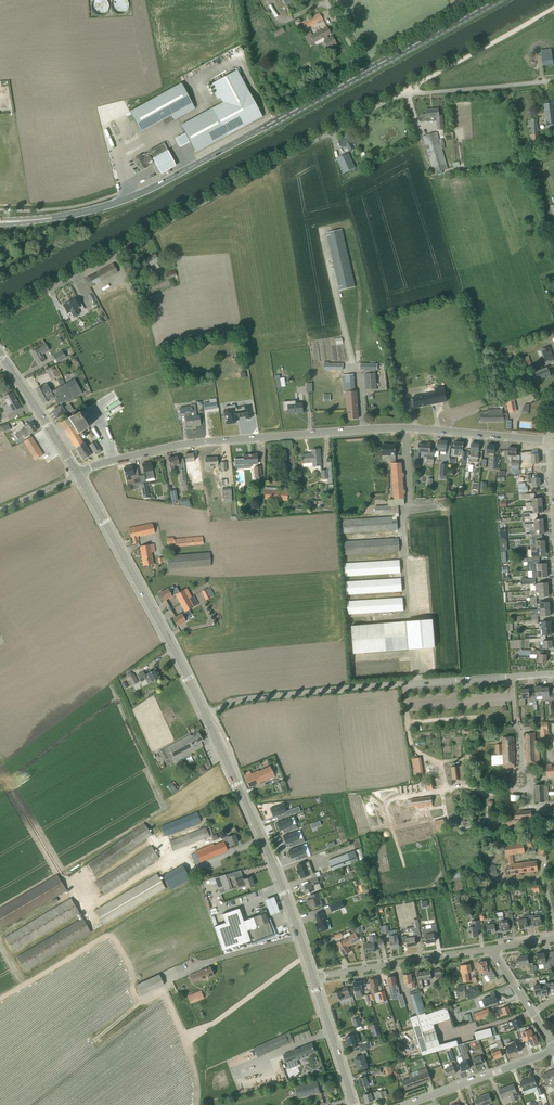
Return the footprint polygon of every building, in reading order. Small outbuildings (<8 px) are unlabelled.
[(319,13),(315,16),(302,23),(305,29),(323,19),(319,13)] [(283,33),(284,32),(282,27),(276,31),(273,32),(275,36),(282,32),(283,33)] [(327,27),(312,35),(309,31),(304,34),(307,39),(310,44),(313,43),(315,42),(316,45),(324,42),(328,49),(336,44),(332,36),(329,38),(327,35),(330,33),(327,27)] [(543,66),(553,64),(553,57),(542,59),(543,66)] [(196,152),(227,136),(262,116),(248,89),(247,89),(237,70),(212,83),(223,102),(181,125),(185,132),(196,152)] [(165,125),(195,108),(181,84),(130,112),(141,132),(162,120),(165,125)] [(544,104),(547,130),(553,129),(553,104),(553,103),(544,104)] [(438,130),(444,129),(443,115),(439,116),(439,108),(426,109),(426,114),(421,114),(422,121),(427,121),(427,118),(435,117),(435,121),(437,121),(438,130)] [(531,120),(532,125),(532,134),(529,134),(530,146),(539,145),(537,119),(531,120)] [(437,132),(421,137),(422,140),(424,139),(434,172),(448,168),(437,132)] [(343,147),(346,144),(351,154),(356,151),(348,135),(339,140),(343,147)] [(141,155),(134,159),(138,167),(139,167),(141,170),(147,167),(146,166),(153,162),(151,158),(153,157),(153,158),(167,150),(163,143),(149,150),(150,151),(145,154),(147,157),(143,159),(141,155)] [(166,152),(151,161),(160,176),(175,168),(166,152)] [(348,171),(349,171),(355,167),(348,153),(341,156),(344,161),(341,162),(346,172),(348,171)] [(356,287),(343,234),(342,229),(327,233),(340,290),(356,287)] [(147,259),(151,265),(154,263),(157,268),(161,265),(155,254),(147,259)] [(90,287),(118,272),(113,264),(85,279),(90,287)] [(164,273),(166,279),(177,276),(175,269),(164,273)] [(70,301),(67,302),(66,303),(67,304),(64,306),(63,305),(69,316),(70,317),(73,315),(74,317),(79,314),(78,312),(85,309),(79,299),(76,301),(75,298),(72,300),(71,300),(70,301)] [(49,351),(46,344),(31,352),(38,364),(45,360),(42,355),(49,351)] [(553,360),(549,347),(541,350),(546,363),(553,360)] [(56,359),(57,362),(66,357),(62,351),(57,354),(59,357),(56,359)] [(377,389),(376,370),(378,370),(378,363),(360,363),(360,369),(365,369),(366,390),(377,389)] [(50,370),(53,375),(55,374),(57,376),(60,375),(56,367),(54,368),(53,366),(51,368),(52,370),(50,370)] [(551,376),(548,367),(535,372),(538,380),(551,376)] [(353,374),(343,375),(344,391),(354,390),(353,374)] [(47,392),(39,396),(44,404),(54,397),(57,405),(70,400),(82,393),(74,379),(51,392),(47,394),(47,392)] [(51,392),(47,384),(36,390),(39,396),(47,392),(47,394),(51,392)] [(447,401),(444,386),(436,388),(436,392),(413,397),(415,407),(447,401)] [(4,392),(6,396),(3,397),(7,404),(3,407),(7,415),(21,407),(12,392),(10,388),(4,392)] [(356,391),(347,391),(348,411),(349,419),(359,418),(356,391)] [(506,398),(509,412),(517,411),(514,397),(506,398)] [(219,408),(217,401),(203,403),(204,410),(219,408)] [(303,412),(303,403),(297,404),(297,401),(284,401),(285,411),(289,410),(289,413),(303,412)] [(62,408),(61,406),(53,411),(54,412),(53,413),(54,414),(55,414),(57,418),(65,413),(66,415),(73,410),(69,404),(62,408)] [(191,404),(191,406),(180,408),(181,414),(187,413),(187,417),(186,417),(187,426),(195,425),(195,426),(200,425),(199,416),(192,416),(192,412),(196,412),(195,404),(191,404)] [(224,420),(225,421),(226,424),(234,423),(234,418),(233,417),(237,416),(236,411),(244,410),(245,417),(245,418),(251,418),(249,406),(244,407),(235,408),(235,410),(222,411),(223,416),(225,416),(225,420),(224,420)] [(60,423),(68,435),(87,424),(79,411),(73,415),(69,418),(65,420),(60,423)] [(488,411),(481,411),(481,421),(504,422),(504,420),(508,420),(507,413),(504,413),(488,413),(488,411)] [(32,422),(25,427),(26,428),(21,431),(23,435),(29,432),(30,434),(37,430),(32,422)] [(68,435),(75,448),(84,442),(79,434),(89,427),(87,424),(68,435)] [(43,455),(31,437),(25,441),(36,460),(43,455)] [(438,451),(442,451),(446,452),(447,441),(438,440),(438,447),(438,451)] [(100,449),(98,447),(96,444),(95,441),(87,446),(84,442),(75,448),(77,450),(76,450),(78,453),(79,453),(81,456),(80,457),(82,459),(83,460),(91,455),(92,456),(96,453),(96,452),(100,449)] [(465,463),(466,451),(463,451),(464,443),(455,442),(454,448),(455,449),(454,456),(459,456),(459,453),(462,453),(461,465),(465,465),(465,463)] [(433,464),(434,455),(434,449),(431,449),(431,443),(427,443),(427,444),(419,444),(418,452),(427,452),(426,463),(433,464)] [(471,450),(471,454),(470,458),(471,458),(471,461),(478,462),(480,444),(471,443),(471,450)] [(387,444),(382,444),(382,455),(391,455),(391,463),(394,499),(404,498),(405,498),(403,462),(396,463),(396,445),(387,445),(387,444)] [(488,445),(487,453),(491,453),(490,457),(494,458),(493,469),(497,469),(498,456),(494,456),(495,445),(488,445)] [(511,469),(512,469),(519,470),(519,466),(520,466),(520,462),(520,460),(520,455),(519,455),(516,455),(516,453),(517,448),(509,448),(508,455),(513,456),(512,465),(511,469)] [(302,454),(303,463),(313,462),(314,466),(321,465),(320,449),(312,449),(312,453),(302,454)] [(521,457),(521,460),(527,460),(529,459),(532,459),(532,463),(539,463),(538,454),(532,454),(532,451),(528,452),(521,452),(521,457)] [(194,461),(193,453),(185,454),(186,462),(187,467),(195,466),(194,461)] [(243,455),(243,459),(235,459),(235,465),(258,464),(257,454),(251,454),(251,455),(243,455)] [(180,482),(181,482),(181,487),(187,486),(186,481),(184,469),(185,469),(183,460),(178,461),(177,456),(168,458),(170,467),(171,471),(175,470),(174,466),(178,465),(180,482)] [(222,471),(226,471),(226,462),(221,462),(218,463),(217,457),(205,458),(205,467),(218,466),(218,471),(222,471)] [(321,470),(322,479),(328,479),(329,483),(333,483),(332,461),(328,461),(327,469),(321,470)] [(139,476),(141,487),(142,487),(144,498),(149,497),(146,479),(150,479),(154,478),(151,462),(142,464),(144,475),(139,476)] [(441,463),(439,475),(440,475),(440,478),(446,479),(447,476),(448,464),(441,463)] [(128,486),(136,484),(137,488),(141,487),(139,476),(137,469),(133,470),(132,466),(124,468),(128,486)] [(193,477),(200,476),(199,467),(192,468),(193,477)] [(533,483),(533,486),(540,486),(540,478),(531,478),(531,475),(527,475),(527,483),(533,483)] [(518,483),(518,487),(519,492),(528,491),(527,486),(526,486),(525,483),(518,483)] [(231,487),(222,488),(223,494),(223,498),(232,498),(231,487)] [(176,490),(169,491),(171,502),(175,501),(176,501),(178,501),(176,490)] [(265,490),(264,500),(287,501),(288,491),(265,490)] [(542,498),(535,498),(533,498),(533,502),(525,502),(526,506),(542,505),(542,498)] [(342,533),(395,529),(398,529),(397,517),(399,516),(398,505),(388,506),(385,506),(385,500),(375,500),(376,513),(393,512),(394,517),(341,520),(342,533)] [(527,528),(530,528),(530,527),(544,526),(543,519),(538,519),(534,520),(535,524),(527,524),(527,528)] [(153,523),(129,528),(131,538),(133,544),(139,543),(138,540),(139,540),(138,537),(155,533),(153,523)] [(544,534),(544,526),(530,527),(530,528),(530,531),(535,530),(536,534),(544,534)] [(173,537),(166,538),(167,544),(175,543),(175,547),(203,544),(203,536),(175,539),(175,538),(173,538),(173,537)] [(399,537),(343,542),(343,555),(400,550),(399,537)] [(536,541),(536,544),(531,544),(531,548),(545,547),(545,540),(536,541)] [(143,565),(149,565),(153,564),(151,552),(155,551),(154,543),(140,546),(143,565)] [(527,557),(527,562),(540,561),(539,555),(546,555),(545,547),(531,548),(531,555),(533,555),(533,557),(527,557)] [(167,555),(167,559),(167,563),(168,569),(211,566),(210,552),(167,555)] [(400,559),(344,563),(345,576),(401,573),(400,559)] [(533,565),(533,571),(547,570),(546,563),(540,563),(540,561),(527,562),(528,565),(533,565)] [(402,578),(346,581),(346,595),(403,591),(402,578)] [(531,590),(536,590),(548,589),(548,582),(539,583),(535,583),(535,580),(526,581),(523,581),(523,585),(531,584),(531,590)] [(176,594),(181,603),(189,598),(186,594),(189,593),(187,590),(185,591),(184,590),(179,592),(177,589),(175,590),(174,589),(170,592),(168,588),(159,593),(163,601),(176,594)] [(206,589),(202,592),(206,600),(206,599),(211,597),(213,596),(209,588),(206,589)] [(549,596),(548,589),(536,590),(536,595),(535,595),(535,597),(530,597),(530,600),(537,600),(537,597),(540,597),(549,596)] [(193,596),(189,598),(181,603),(185,612),(173,618),(177,626),(186,621),(184,618),(189,615),(188,615),(191,613),(189,610),(194,607),(198,604),(193,596)] [(403,597),(347,601),(348,614),(404,610),(403,597)] [(550,609),(541,609),(533,610),(533,614),(531,614),(531,620),(538,619),(538,616),(550,616),(550,609)] [(408,649),(406,621),(352,626),(354,654),(408,649)] [(542,621),(542,625),(538,626),(539,629),(542,629),(551,628),(551,621),(542,621)] [(543,641),(544,645),(539,645),(540,650),(544,650),(544,648),(552,648),(552,640),(543,641)] [(519,650),(519,651),(519,657),(530,658),(530,654),(537,654),(536,662),(547,662),(547,654),(542,654),(542,651),(535,651),(531,650),(531,651),(519,650)] [(154,670),(148,673),(148,674),(146,675),(144,672),(138,675),(142,682),(147,678),(150,677),(152,682),(159,678),(154,670)] [(131,672),(127,675),(133,685),(138,682),(134,674),(132,674),(131,672)] [(533,702),(533,704),(537,704),(536,699),(543,699),(542,687),(542,686),(535,686),(535,693),(532,693),(533,702)] [(543,699),(543,701),(549,701),(549,703),(553,703),(553,700),(553,693),(552,693),(549,693),(549,687),(542,687),(543,699)] [(529,698),(530,702),(533,702),(532,693),(529,693),(529,688),(522,689),(522,699),(520,699),(520,706),(526,705),(525,698),(529,698)] [(164,749),(169,758),(203,740),(199,732),(191,736),(191,735),(164,749)] [(535,740),(535,733),(525,733),(526,740),(527,740),(527,743),(526,744),(527,763),(528,763),(529,767),(535,767),(535,763),(536,762),(540,762),(538,740),(535,740)] [(502,737),(503,744),(502,744),(497,744),(497,755),(502,755),(502,754),(503,754),(504,764),(505,764),(505,766),(510,766),(509,764),(515,764),(513,737),(502,737)] [(167,758),(162,749),(159,751),(164,760),(167,758)] [(421,757),(412,759),(415,776),(424,774),(421,757)] [(433,765),(430,767),(429,764),(424,767),(427,773),(430,771),(431,773),(436,770),(433,765)] [(552,767),(552,764),(546,764),(547,775),(553,775),(553,766),(552,767)] [(463,765),(459,766),(451,767),(453,780),(461,779),(465,778),(463,765)] [(265,769),(257,772),(244,778),(249,788),(275,776),(270,766),(265,769)] [(425,780),(428,794),(435,793),(432,778),(425,780)] [(174,781),(172,783),(171,782),(167,785),(172,793),(177,790),(176,789),(178,787),(174,781)] [(417,784),(401,786),(403,794),(418,791),(417,784)] [(434,785),(437,799),(442,798),(440,784),(434,785)] [(548,784),(544,784),(535,785),(536,802),(549,801),(548,784)] [(422,804),(427,803),(428,806),(432,805),(430,795),(410,798),(410,799),(411,804),(411,805),(416,805),(416,807),(422,806),(422,804)] [(284,803),(270,808),(273,817),(277,816),(280,815),(281,818),(287,816),(286,812),(287,812),(284,803)] [(505,815),(506,817),(502,818),(502,826),(506,826),(507,827),(516,826),(516,825),(528,824),(528,822),(532,821),(532,817),(531,810),(528,810),(514,812),(515,817),(510,817),(510,815),(505,815)] [(197,812),(161,826),(165,836),(201,822),(197,812)] [(287,832),(293,830),(292,826),(294,826),(290,817),(277,822),(280,831),(283,830),(286,828),(287,832)] [(445,818),(434,821),(436,833),(448,830),(445,818)] [(96,874),(151,834),(144,823),(88,864),(96,874)] [(206,827),(170,841),(173,851),(210,837),(206,827)] [(297,831),(283,836),(286,845),(289,843),(292,842),(293,846),(300,844),(298,840),(300,839),(297,831)] [(230,845),(238,842),(234,834),(227,837),(228,840),(224,842),(214,846),(214,844),(194,853),(194,854),(191,855),(195,864),(226,850),(225,847),(230,845)] [(544,835),(531,837),(532,843),(545,841),(544,835)] [(512,854),(525,852),(525,847),(532,846),(531,841),(525,842),(524,836),(510,838),(511,844),(504,845),(507,862),(513,861),(512,854)] [(295,857),(298,856),(300,860),(306,858),(304,854),(306,853),(303,845),(289,850),(292,858),(295,857)] [(151,846),(95,883),(103,895),(159,858),(151,846)] [(332,870),(358,861),(354,851),(328,860),(332,870)] [(537,860),(518,863),(519,873),(538,870),(537,860)] [(308,875),(310,880),(317,877),(316,872),(313,873),(309,861),(297,866),(298,870),(297,870),(299,874),(300,874),(301,878),(308,875)] [(508,874),(519,873),(518,863),(514,864),(513,861),(507,862),(508,874)] [(182,865),(163,876),(171,890),(190,878),(182,865)] [(496,865),(487,866),(488,877),(498,876),(496,865)] [(487,866),(475,868),(475,866),(468,867),(469,873),(475,873),(476,879),(488,877),(487,866)] [(81,870),(71,875),(73,879),(83,874),(81,870)] [(310,893),(315,891),(322,889),(320,883),(319,880),(323,878),(327,877),(328,880),(336,877),(334,871),(326,874),(321,876),(318,877),(317,877),(310,880),(311,883),(303,886),(306,894),(310,892),(310,893)] [(234,876),(233,872),(215,877),(217,884),(220,892),(230,888),(227,879),(228,878),(234,876)] [(0,908),(0,928),(1,929),(67,890),(58,874),(0,908)] [(157,874),(95,910),(104,925),(165,888),(157,874)] [(244,879),(242,876),(235,878),(238,886),(245,884),(246,886),(246,888),(254,885),(251,877),(244,879)] [(319,892),(315,894),(310,895),(312,899),(308,900),(310,908),(319,905),(319,906),(324,904),(319,892)] [(280,911),(274,896),(265,899),(271,915),(280,911)] [(71,898),(5,937),(14,951),(79,913),(71,898)] [(330,905),(332,912),(345,907),(342,900),(330,905)] [(211,917),(221,945),(222,950),(250,941),(251,943),(274,935),(270,924),(268,923),(266,917),(267,916),(266,911),(258,914),(259,915),(257,916),(243,921),(239,908),(222,914),(225,922),(217,925),(214,916),(211,917)] [(529,915),(531,927),(542,925),(541,924),(542,924),(541,918),(544,917),(543,911),(538,911),(537,912),(536,912),(536,913),(536,914),(529,915)] [(326,920),(323,912),(316,914),(318,922),(316,923),(319,932),(327,929),(324,920),(326,920)] [(531,927),(529,915),(522,917),(523,919),(519,920),(520,929),(531,927)] [(497,918),(499,932),(509,931),(509,929),(510,929),(508,920),(505,921),(504,919),(503,916),(497,917),(497,918)] [(83,918),(17,956),(26,971),(91,933),(83,918)] [(490,924),(487,925),(488,934),(499,932),(497,918),(495,918),(495,921),(490,922),(490,924)] [(475,926),(468,927),(470,937),(478,935),(478,930),(481,930),(480,920),(472,921),(472,924),(474,923),(475,926)] [(434,933),(438,933),(436,924),(431,924),(432,928),(426,929),(425,927),(422,927),(422,929),(421,929),(422,935),(425,935),(426,938),(427,943),(435,942),(434,936),(434,933)] [(345,938),(344,939),(348,946),(359,940),(357,935),(361,934),(360,925),(352,928),(355,933),(350,936),(345,938)] [(383,926),(383,927),(381,927),(381,926),(380,926),(382,934),(385,933),(385,934),(389,933),(387,925),(383,926)] [(400,947),(398,939),(397,935),(397,930),(389,931),(390,941),(392,949),(400,947)] [(413,931),(409,932),(406,932),(408,946),(416,945),(415,937),(414,937),(413,931)] [(370,943),(365,944),(367,953),(376,951),(374,943),(377,942),(376,936),(375,933),(369,933),(370,937),(369,937),(370,943)] [(351,951),(348,946),(344,939),(337,943),(344,955),(351,951)] [(540,969),(548,968),(548,970),(551,970),(550,967),(549,957),(545,958),(545,953),(545,952),(537,954),(538,959),(540,969)] [(529,963),(528,955),(519,956),(520,960),(516,961),(516,965),(520,965),(526,964),(526,968),(530,968),(530,969),(531,977),(535,977),(535,974),(534,971),(534,964),(533,963),(529,963)] [(482,961),(480,962),(478,962),(480,973),(483,973),(484,977),(487,975),(491,981),(497,978),(490,966),(487,967),(486,961),(484,961),(482,961)] [(469,973),(472,972),(470,964),(460,965),(462,974),(464,983),(470,981),(469,973)] [(210,967),(200,971),(189,975),(193,983),(214,975),(210,967)] [(417,972),(418,983),(419,988),(425,987),(424,980),(432,979),(431,970),(426,971),(417,972)] [(403,974),(405,983),(409,983),(410,988),(416,987),(415,982),(412,982),(411,973),(403,974)] [(164,985),(159,974),(136,985),(141,996),(164,985)] [(388,977),(389,986),(393,985),(393,990),(392,990),(393,994),(398,993),(397,989),(396,985),(395,976),(388,977)] [(542,995),(540,985),(537,985),(536,980),(540,979),(539,976),(532,977),(525,979),(526,982),(530,982),(530,986),(534,986),(536,996),(542,995)] [(368,989),(372,988),(372,993),(377,993),(376,987),(379,987),(377,978),(370,980),(371,983),(367,983),(368,989)] [(360,993),(364,993),(362,981),(353,982),(355,991),(355,990),(356,993),(360,993)] [(550,982),(546,983),(540,984),(540,985),(542,995),(542,997),(548,996),(547,990),(551,989),(550,982)] [(350,993),(349,992),(348,987),(336,990),(337,992),(333,993),(333,995),(332,995),(333,997),(335,1003),(342,1001),(341,999),(344,998),(343,995),(350,993)] [(475,996),(479,995),(475,987),(472,988),(466,990),(469,999),(475,996)] [(201,990),(187,996),(191,1004),(204,998),(201,990)] [(378,992),(382,1004),(388,1002),(384,990),(378,992)] [(410,992),(412,998),(417,1015),(410,1017),(422,1055),(458,1045),(457,1041),(457,1040),(440,1044),(434,1024),(451,1019),(448,1010),(448,1008),(426,1015),(418,990),(410,992)] [(486,998),(483,1000),(485,1006),(489,1005),(498,1002),(494,991),(491,992),(492,996),(486,998)] [(402,994),(398,996),(401,1007),(406,1006),(402,994)] [(508,1006),(502,1008),(497,1010),(497,1012),(498,1013),(498,1014),(497,1014),(498,1016),(498,1017),(511,1013),(509,1009),(508,1006)] [(483,1011),(474,1014),(476,1020),(491,1015),(489,1010),(483,1012),(483,1011)] [(464,1015),(466,1023),(472,1021),(470,1013),(464,1015)] [(355,1027),(361,1025),(359,1017),(352,1019),(355,1027)] [(515,1029),(522,1026),(520,1018),(512,1020),(512,1021),(510,1022),(510,1021),(507,1022),(507,1023),(508,1023),(508,1025),(502,1027),(504,1033),(510,1031),(510,1030),(515,1029)] [(377,1023),(371,1025),(374,1037),(381,1035),(377,1023)] [(541,1044),(540,1042),(539,1041),(538,1042),(535,1035),(533,1036),(531,1036),(529,1030),(527,1026),(520,1028),(522,1034),(521,1034),(524,1041),(528,1040),(529,1042),(530,1041),(532,1045),(533,1045),(533,1047),(540,1044),(540,1045),(541,1044)] [(493,1036),(491,1028),(474,1032),(476,1040),(493,1036)] [(295,1043),(312,1036),(309,1030),(293,1036),(295,1043)] [(285,1034),(280,1036),(254,1048),(258,1057),(289,1043),(285,1034)] [(348,1046),(356,1043),(355,1038),(356,1038),(355,1034),(345,1037),(348,1046)] [(501,1039),(497,1041),(496,1041),(497,1043),(498,1046),(491,1049),(492,1053),(495,1059),(499,1057),(501,1056),(503,1056),(500,1050),(504,1048),(501,1039)] [(515,1041),(511,1042),(512,1043),(511,1044),(512,1044),(506,1046),(508,1053),(515,1051),(522,1049),(519,1041),(516,1042),(515,1041)] [(315,1051),(312,1043),(293,1051),(284,1055),(286,1062),(289,1069),(298,1065),(296,1060),(308,1056),(308,1054),(315,1051)] [(370,1047),(368,1043),(359,1046),(361,1051),(366,1050),(370,1048),(370,1047)] [(458,1046),(461,1056),(463,1062),(459,1063),(462,1071),(470,1068),(467,1061),(470,1060),(467,1052),(464,1045),(464,1044),(458,1046)] [(471,1054),(473,1058),(476,1066),(483,1063),(481,1056),(484,1055),(480,1044),(474,1047),(476,1053),(471,1054)] [(450,1048),(446,1049),(449,1059),(454,1058),(450,1048)] [(363,1056),(355,1058),(359,1069),(368,1066),(365,1057),(368,1056),(367,1052),(362,1054),(363,1056)] [(453,1066),(452,1062),(450,1062),(448,1063),(450,1067),(445,1068),(448,1076),(456,1073),(453,1066)] [(390,1066),(384,1068),(387,1076),(393,1074),(390,1066)] [(410,1078),(402,1081),(406,1090),(432,1080),(427,1067),(418,1071),(420,1074),(412,1077),(411,1073),(409,1074),(410,1078)] [(553,1080),(553,1069),(549,1071),(550,1072),(543,1075),(546,1083),(553,1080)] [(372,1075),(366,1076),(359,1079),(361,1087),(369,1085),(368,1080),(373,1079),(372,1075)] [(540,1096),(541,1099),(542,1098),(546,1097),(545,1093),(544,1093),(542,1086),(538,1088),(537,1086),(534,1077),(520,1082),(524,1091),(525,1094),(536,1090),(537,1089),(539,1095),(540,1095),(540,1096)] [(320,1092),(317,1081),(295,1087),(298,1097),(320,1092)] [(397,1081),(390,1084),(394,1095),(401,1092),(397,1081)] [(499,1089),(502,1098),(510,1095),(512,1102),(519,1099),(521,1098),(520,1094),(518,1095),(514,1084),(499,1089)] [(384,1097),(382,1089),(364,1095),(366,1103),(384,1097)] [(492,1102),(489,1093),(481,1096),(482,1097),(475,1099),(477,1104),(484,1104),(485,1104),(490,1104),(490,1103),(492,1102)]
